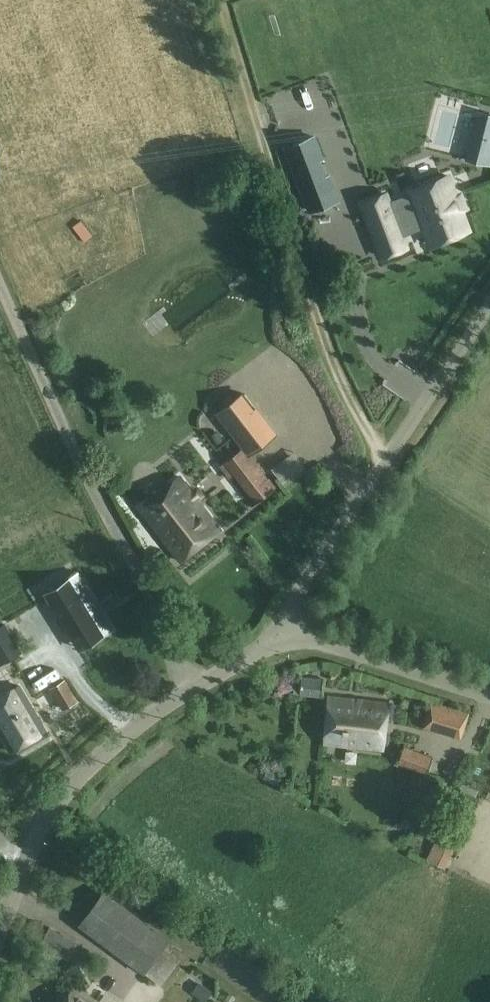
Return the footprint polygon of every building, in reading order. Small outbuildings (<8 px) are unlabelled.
[(479,112),(467,159),(489,165),(489,115),(479,112)] [(315,135),(287,145),(312,210),(339,199),(330,173),(327,174),(321,159),(324,158),(315,135)] [(387,193),(363,202),(370,221),(385,215),(388,222),(397,219),(401,230),(420,222),(423,228),(429,244),(470,228),(462,209),(467,207),(461,193),(457,194),(450,175),(409,190),(410,193),(412,200),(392,207),(390,201),(387,193)] [(385,215),(370,221),(383,255),(407,247),(401,230),(397,219),(388,222),(385,215)] [(244,393),(218,413),(244,446),(250,453),(275,434),(244,393)] [(244,446),(219,466),(230,480),(235,475),(256,503),(276,488),(250,453),(244,446)] [(138,508),(160,534),(181,560),(219,529),(198,503),(178,477),(138,508)] [(77,574),(46,593),(69,631),(72,629),(83,646),(111,629),(77,574)] [(14,652),(0,629),(0,661),(14,652)] [(294,685),(294,693),(299,693),(299,694),(320,697),(322,678),(301,676),(300,685),(294,685)] [(63,709),(77,701),(65,680),(50,689),(63,709)] [(46,730),(18,686),(0,697),(0,733),(11,751),(46,730)] [(307,706),(327,709),(328,699),(309,697),(307,706)] [(383,748),(387,703),(329,697),(324,743),(383,748)] [(461,738),(468,713),(430,701),(422,726),(461,738)] [(425,775),(432,757),(405,747),(398,764),(425,775)] [(427,830),(420,827),(418,832),(425,836),(427,830)] [(429,861),(444,868),(455,844),(440,837),(429,861)] [(78,926),(145,974),(160,985),(185,950),(169,939),(103,891),(78,926)] [(40,946),(62,956),(67,959),(76,941),(64,935),(64,934),(50,927),(40,946)] [(74,987),(63,1001),(95,1001),(74,987)] [(143,996),(151,1001),(161,1001),(164,998),(149,987),(143,996)]
